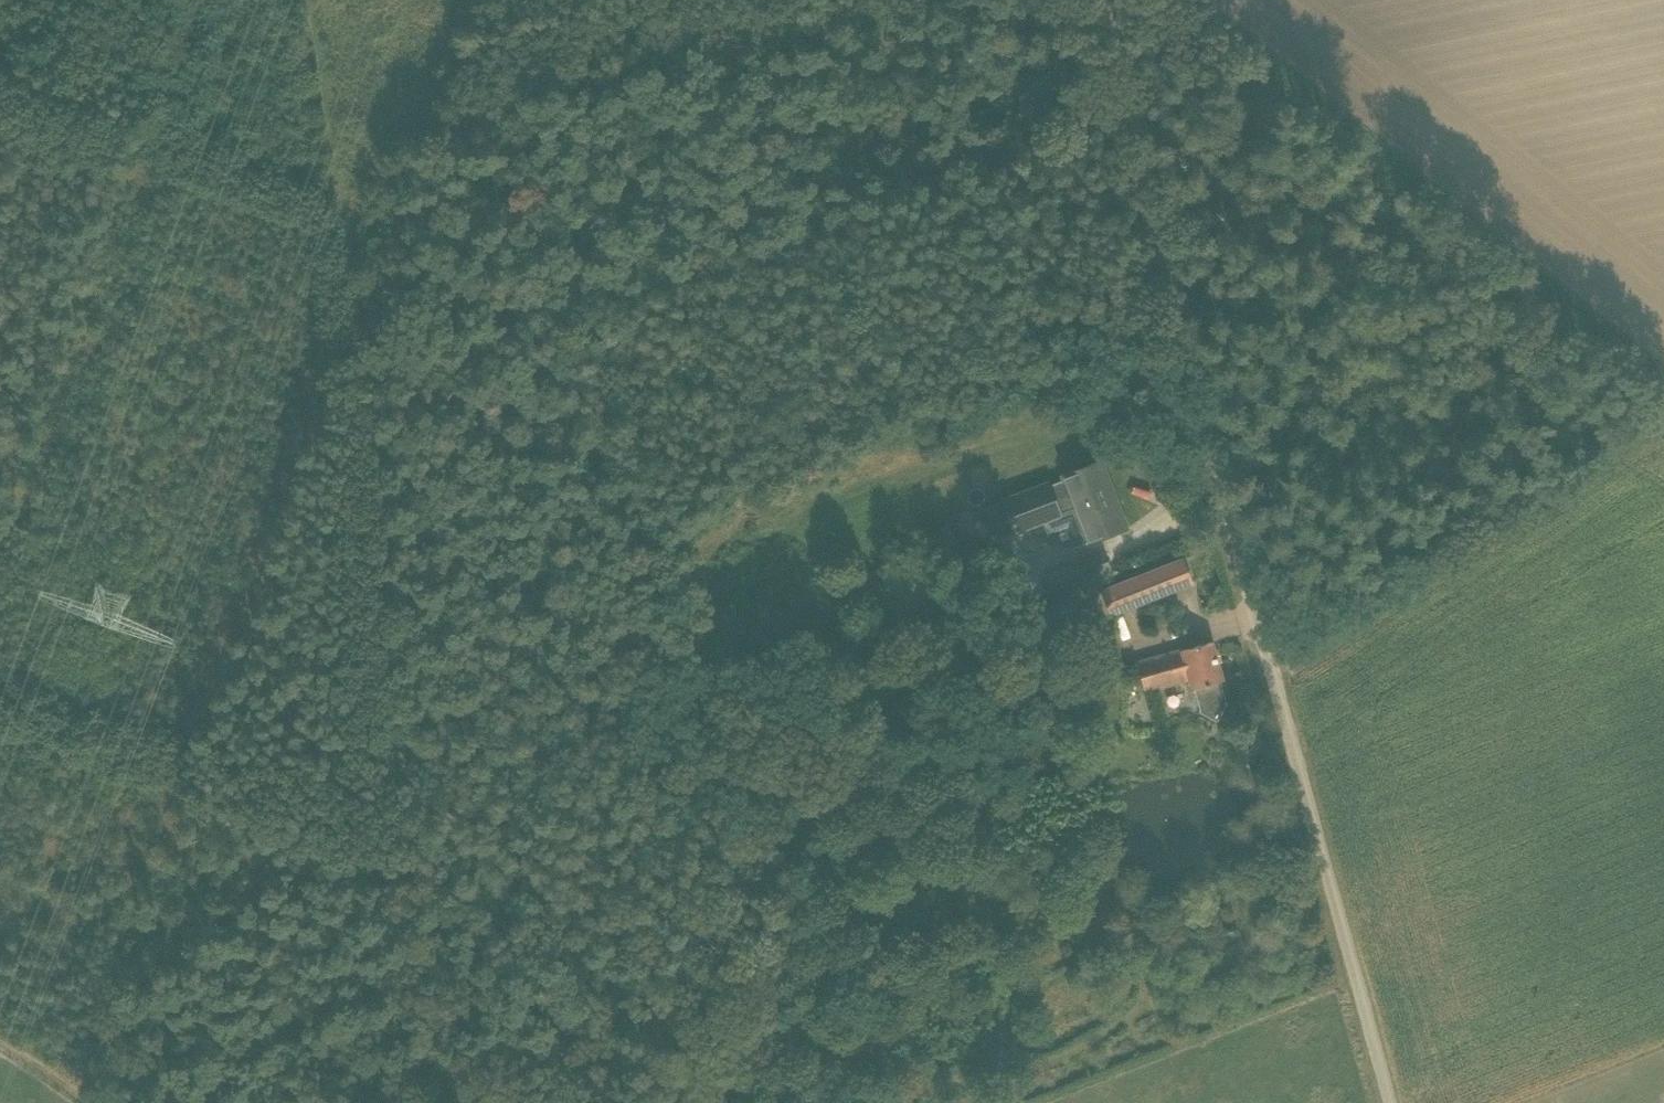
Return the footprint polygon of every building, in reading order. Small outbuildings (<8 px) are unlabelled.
[(1075,507),(1089,542),(1126,528),(1100,461),(1063,476),(1065,479),(1049,485),(1048,484),(1003,501),(1015,532),(1060,514),(1059,513),(1075,507)] [(1104,554),(1063,569),(1043,577),(1049,593),(1110,570),(1104,554)] [(1110,616),(1192,584),(1183,559),(1100,591),(1110,616)] [(1192,689),(1194,688),(1201,712),(1218,721),(1228,704),(1221,681),(1223,680),(1212,642),(1182,650),(1183,655),(1170,659),(1168,653),(1139,662),(1147,691),(1190,679),(1192,689)]
